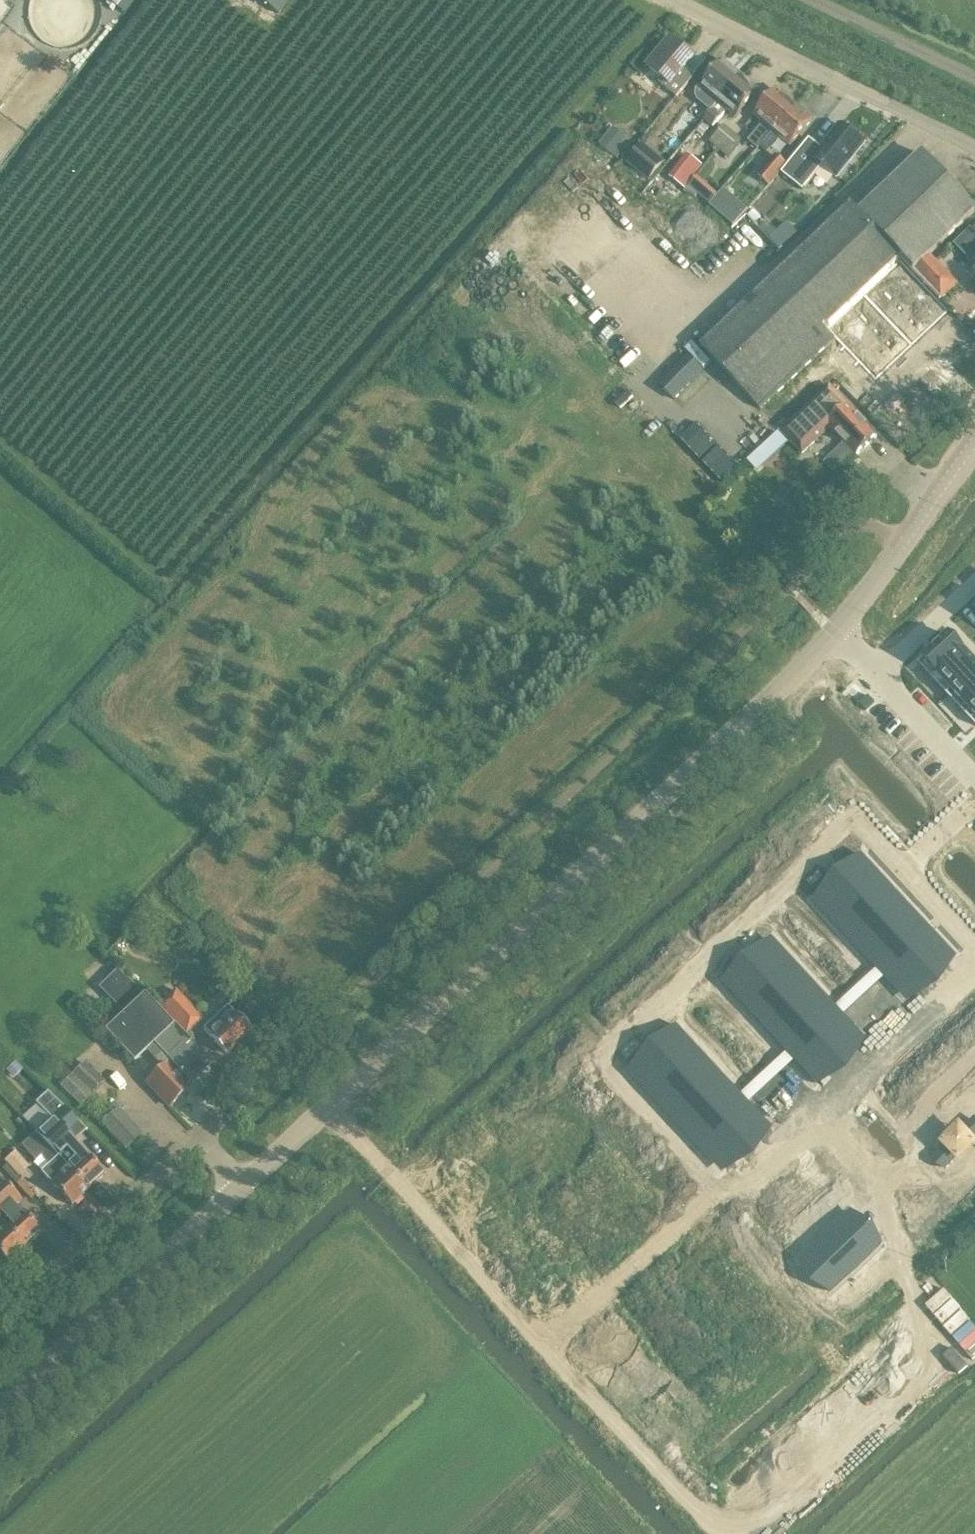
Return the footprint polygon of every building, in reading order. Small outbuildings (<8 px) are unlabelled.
[(105,1),(116,10),(124,0),(106,0),(105,1)] [(279,14),(289,0),(261,0),(279,14)] [(681,74),(694,59),(670,40),(647,68),(663,81),(659,85),(678,100),(691,83),(681,74)] [(710,112),(712,114),(741,77),(723,62),(702,89),(699,87),(696,90),(695,95),(697,102),(710,112)] [(710,112),(704,121),(714,129),(728,110),(738,118),(760,91),(741,77),(712,114),(710,112)] [(777,91),(755,117),(755,118),(764,125),(750,143),(759,151),(761,148),(761,147),(795,106),(777,91)] [(813,121),(795,106),(761,147),(761,148),(769,153),(780,139),(791,147),(813,121)] [(728,155),(744,138),(727,123),(712,140),(728,155)] [(837,177),(864,144),(840,125),(821,148),(809,139),(788,166),(782,173),(803,190),(823,166),(837,177)] [(627,138),(613,127),(600,146),(614,156),(614,155),(618,158),(627,146),(623,143),(627,138)] [(665,162),(643,143),(626,163),(649,182),(665,162)] [(686,152),(665,179),(683,193),(704,166),(686,152)] [(700,347),(759,409),(834,337),(827,329),(901,259),(913,271),(929,256),(974,213),(974,210),(922,155),(862,212),(860,214),(852,205),(700,347)] [(788,166),(776,157),(760,177),(771,187),(782,173),(788,166)] [(711,202),(736,225),(751,208),(726,186),(711,202)] [(788,225),(772,240),(780,249),(796,234),(788,225)] [(972,263),(974,266),(974,234),(970,229),(955,243),(954,244),(972,263)] [(929,256),(913,271),(939,299),(955,283),(929,256)] [(901,259),(827,329),(834,337),(876,381),(950,310),(939,299),(913,271),(901,259)] [(673,400),(701,371),(686,357),(658,385),(673,400)] [(829,386),(793,419),(780,432),(800,454),(824,431),(822,429),(828,424),(856,455),(876,436),(829,386)] [(724,481),(741,465),(727,451),(711,467),(724,481)] [(938,676),(966,706),(961,711),(974,726),(974,663),(949,635),(918,664),(933,681),(938,676)] [(864,857),(817,900),(880,969),(885,974),(897,986),(913,972),(923,983),(954,955),(864,857)] [(772,942),(725,986),(788,1054),(793,1060),(815,1083),(846,1054),(836,1043),(852,1028),(840,1016),(835,1011),(772,942)] [(99,989),(124,1014),(144,995),(118,969),(99,989)] [(885,974),(880,969),(835,1011),(840,1016),(885,974)] [(203,1019),(176,989),(158,1005),(185,1035),(203,1019)] [(153,1046),(167,1060),(189,1039),(175,1024),(173,1026),(144,995),(124,1014),(105,1031),(134,1063),(153,1046)] [(226,1054),(250,1032),(228,1008),(204,1030),(226,1054)] [(679,1028),(632,1072),(712,1157),(727,1143),(738,1155),(769,1126),(748,1102),(743,1097),(679,1028)] [(169,1063),(147,1083),(170,1107),(206,1072),(204,1070),(212,1063),(189,1039),(167,1060),(169,1063)] [(788,1054),(743,1097),(748,1102),(793,1060),(788,1054)] [(102,1122),(112,1112),(93,1094),(105,1081),(84,1061),(60,1086),(81,1106),(83,1104),(102,1122)] [(972,1120),(935,1154),(945,1166),(974,1138),(974,1124),(972,1120)] [(89,1191),(61,1159),(38,1134),(23,1147),(37,1162),(43,1157),(51,1166),(42,1173),(72,1206),(89,1191)] [(30,1167),(16,1151),(5,1160),(19,1176),(30,1167)] [(61,1159),(89,1191),(106,1176),(85,1153),(76,1162),(68,1153),(61,1159)] [(15,1207),(21,1201),(1,1178),(0,1179),(0,1220),(25,1248),(42,1233),(22,1211),(20,1212),(15,1207)] [(881,1244),(852,1213),(802,1259),(831,1290),(881,1244)] [(0,1220),(0,1253),(9,1263),(25,1248),(0,1220)] [(47,1232),(46,1232),(72,1257),(82,1247),(56,1222),(47,1232)]
